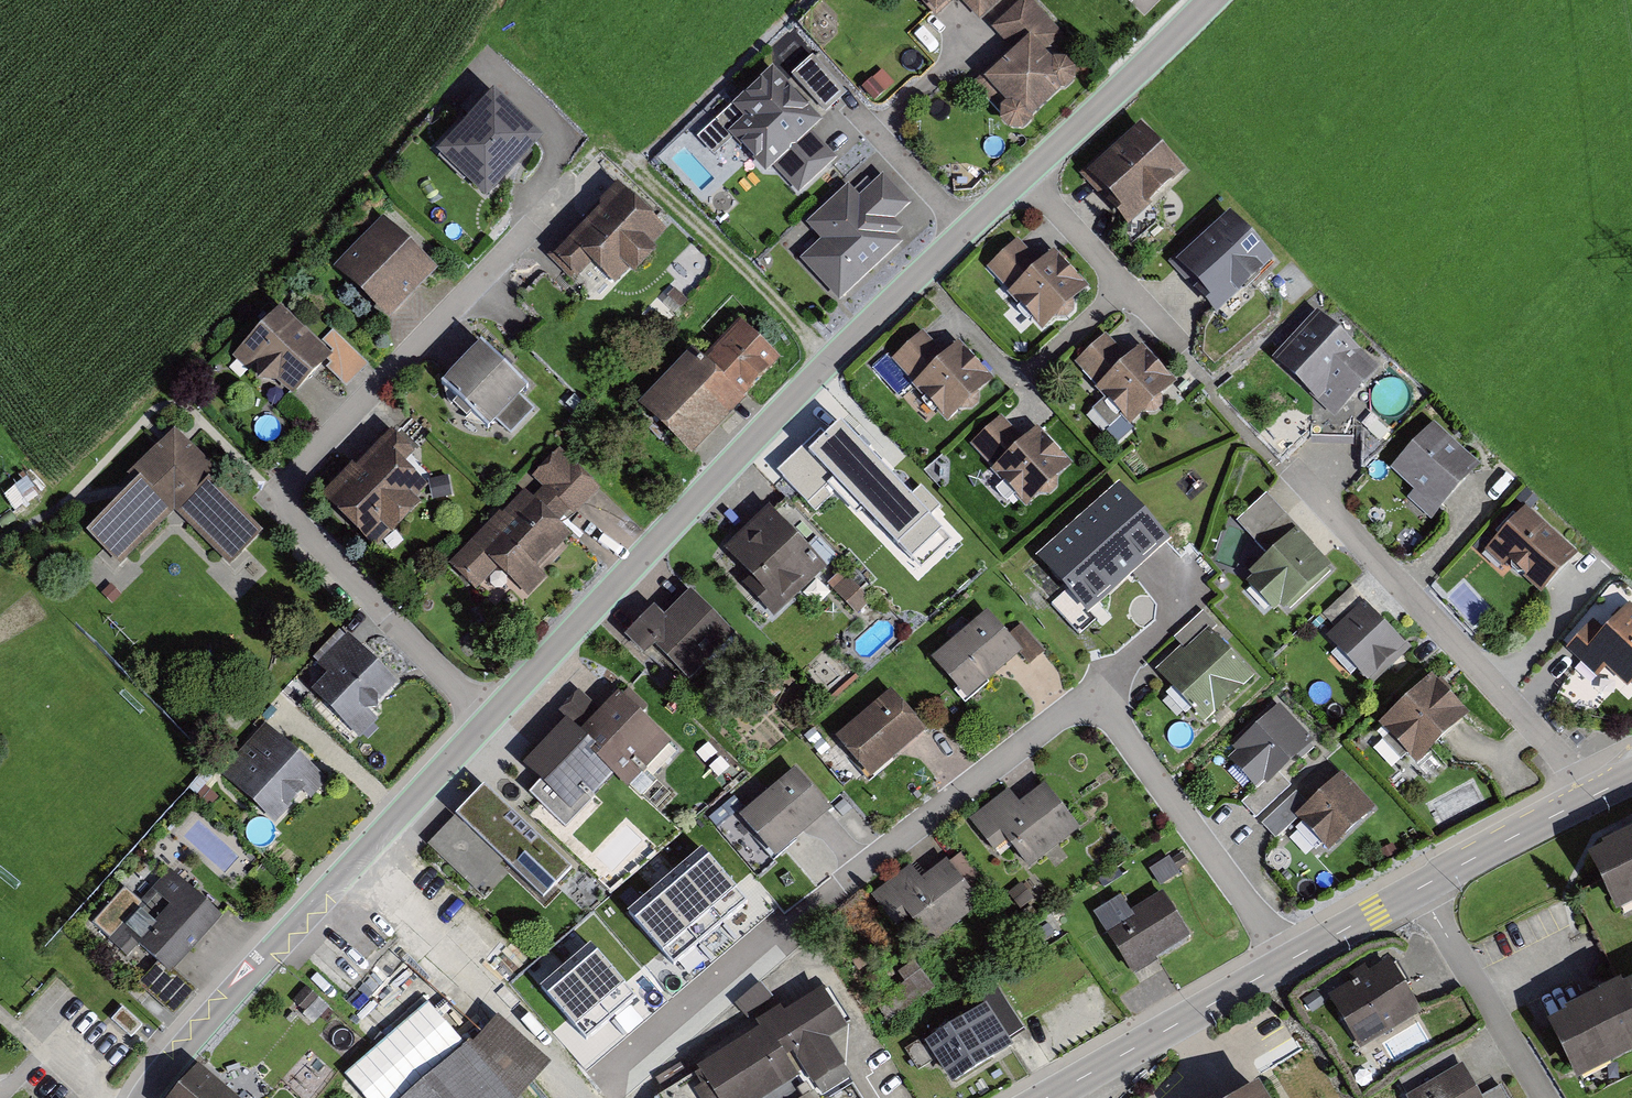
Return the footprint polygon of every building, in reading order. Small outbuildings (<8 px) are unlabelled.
[(943,15),(960,0),(928,0),(943,15)] [(987,18),(1007,0),(971,0),(987,18)] [(1035,0),(1019,0),(995,23),(1020,49),(978,89),(1021,133),(1083,74),(1054,43),(1066,32),(1035,0)] [(796,70),(826,110),(848,94),(818,54),(796,70)] [(826,120),(779,69),(741,103),(752,116),(736,130),(775,173),(781,167),(804,192),(839,160),(813,131),(826,120)] [(540,138),(477,82),(424,141),(487,198),(540,138)] [(1193,168),(1146,122),(1095,173),(1142,219),(1193,168)] [(855,185),(814,223),(830,240),(807,262),(845,302),(906,243),(900,237),(907,231),(899,222),(917,205),(887,174),(864,195),(855,185)] [(672,228),(620,184),(558,258),(584,280),(596,265),(622,287),(672,228)] [(1275,260),(1230,213),(1176,264),(1198,288),(1194,292),(1216,315),(1275,260)] [(443,271),(389,219),(342,268),(396,320),(443,271)] [(1043,264),(1022,241),(991,269),(1046,331),(1093,289),(1058,251),(1043,264)] [(1376,356),(1324,307),(1279,356),(1342,415),(1383,371),(1372,361),(1376,356)] [(293,401),(333,359),(280,309),(233,358),(248,372),(257,369),(258,386),(277,384),(293,401)] [(702,347),(646,405),(698,454),(785,362),(744,324),(712,357),(702,347)] [(948,352),(927,329),(895,358),(951,419),(997,377),(962,339),(948,352)] [(1132,357),(1111,334),(1079,363),(1135,424),(1181,382),(1146,344),(1132,357)] [(535,389),(489,344),(448,386),(496,433),(503,426),(514,436),(541,409),(528,396),(535,389)] [(1024,438),(1004,415),(972,443),(1028,505),(1074,463),(1039,424),(1024,438)] [(910,557),(944,526),(841,416),(825,431),(822,428),(777,469),(814,509),(835,489),(857,513),(865,508),(910,557)] [(1487,462),(1441,420),(1399,466),(1423,488),(1414,497),(1436,517),(1487,462)] [(226,477),(177,430),(135,473),(144,481),(94,532),(128,565),(180,511),(236,566),(270,531),(220,483),(226,477)] [(440,486),(389,438),(330,501),(380,549),(440,486)] [(603,486),(563,451),(538,480),(578,514),(603,486)] [(1169,537),(1120,485),(1042,554),(1090,606),(1169,537)] [(529,489),(455,563),(482,590),(500,572),(526,598),(551,573),(545,567),(577,536),(529,489)] [(1267,557),(1296,531),(1298,529),(1266,494),(1235,523),(1267,557)] [(831,564),(770,505),(730,546),(762,576),(753,585),(783,614),(831,564)] [(1587,552),(1532,505),(1494,549),(1511,563),(1514,560),(1552,593),(1587,552)] [(1279,608),(1283,612),(1331,568),(1296,531),(1267,557),(1248,575),(1252,579),(1246,585),(1273,614),(1279,608)] [(841,570),(830,582),(860,610),(871,598),(841,570)] [(1415,647),(1359,588),(1330,616),(1340,627),(1334,633),(1379,681),(1415,647)] [(659,605),(632,632),(651,651),(660,643),(695,677),(738,634),(693,590),(669,615),(659,605)] [(1627,691),(1631,686),(1631,608),(1629,606),(1605,632),(1593,621),(1566,650),(1568,652),(1594,676),(1598,679),(1606,671),(1627,691)] [(997,610),(941,655),(975,697),(1031,652),(997,610)] [(1266,672),(1204,611),(1173,642),(1182,651),(1163,671),(1215,723),(1266,672)] [(407,682),(350,634),(323,665),(334,674),(318,693),(364,732),(407,682)] [(1476,711),(1436,675),(1389,728),(1429,763),(1476,711)] [(583,684),(562,706),(574,716),(625,766),(618,773),(630,785),(674,740),(623,691),(607,708),(583,684)] [(900,688),(847,732),(878,770),(932,727),(900,688)] [(1281,705),(1233,751),(1273,793),(1321,746),(1281,705)] [(584,807),(618,773),(625,766),(574,716),(534,757),(584,807)] [(330,780),(270,724),(226,770),(287,826),(330,780)] [(802,766),(747,812),(782,853),(837,807),(802,766)] [(1382,805),(1346,772),(1303,820),(1339,853),(1382,805)] [(1015,788),(978,817),(1001,846),(1015,836),(1037,865),(1084,828),(1051,785),(1028,803),(1015,788)] [(573,872),(484,786),(454,817),(502,864),(543,903),(573,872)] [(502,864),(454,817),(427,845),(475,892),(502,864)] [(1604,848),(1588,856),(1616,910),(1631,902),(1631,828),(1602,843),(1604,848)] [(703,853),(681,871),(699,892),(716,912),(737,893),(703,853)] [(918,860),(876,889),(901,924),(915,914),(934,941),(988,903),(955,857),(929,876),(918,860)] [(175,864),(113,933),(134,952),(144,941),(174,968),(226,910),(175,864)] [(681,871),(659,890),(677,910),(694,930),(716,912),(699,892),(681,871)] [(659,890),(638,908),(672,948),(694,930),(677,910),(659,890)] [(1139,913),(1127,895),(1099,914),(1141,974),(1201,932),(1171,890),(1139,913)] [(615,925),(593,944),(628,984),(649,966),(615,925)] [(593,944),(571,962),(606,1003),(628,984),(593,944)] [(720,1021),(727,1034),(658,1077),(668,1092),(664,1097),(781,1097),(816,1076),(821,1084),(853,1064),(837,1039),(857,1026),(816,961),(720,1021)] [(1329,998),(1360,1050),(1421,1014),(1390,961),(1329,998)] [(1576,1087),(1631,1058),(1631,986),(1547,1029),(1576,1087)] [(992,1006),(936,1038),(961,1082),(1017,1050),(992,1006)] [(496,1018),(404,1097),(517,1097),(549,1063),(496,1018)] [(1464,1063),(1409,1097),(1486,1097),(1464,1063)] [(204,1065),(176,1097),(242,1097),(204,1065)] [(1271,1087),(1253,1097),(1278,1097),(1271,1087)]
